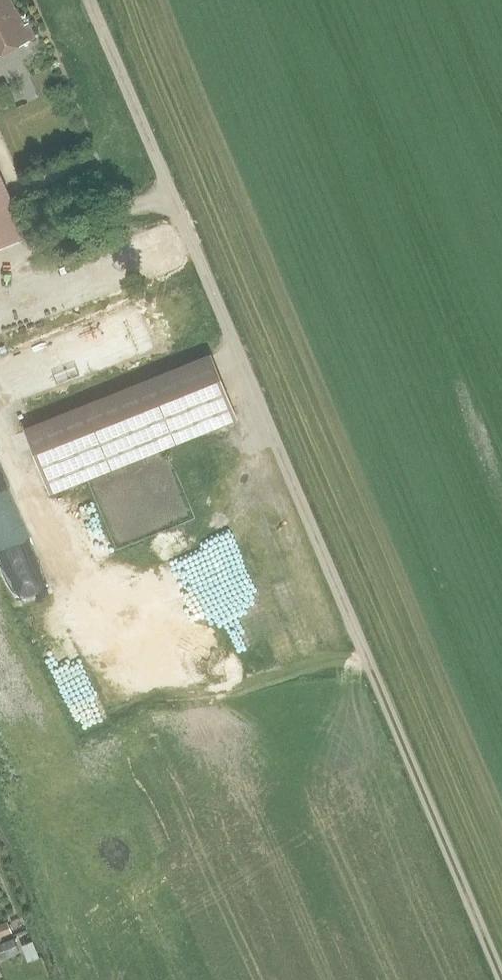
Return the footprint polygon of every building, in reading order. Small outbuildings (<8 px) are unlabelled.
[(35,37),(19,0),(0,0),(0,52),(35,37)] [(33,236),(0,155),(0,250),(33,236)] [(215,353),(29,427),(55,492),(241,418),(215,353)] [(0,924),(0,938),(16,932),(11,920),(0,924)] [(0,944),(0,946),(4,957),(23,950),(18,937),(0,944)]
